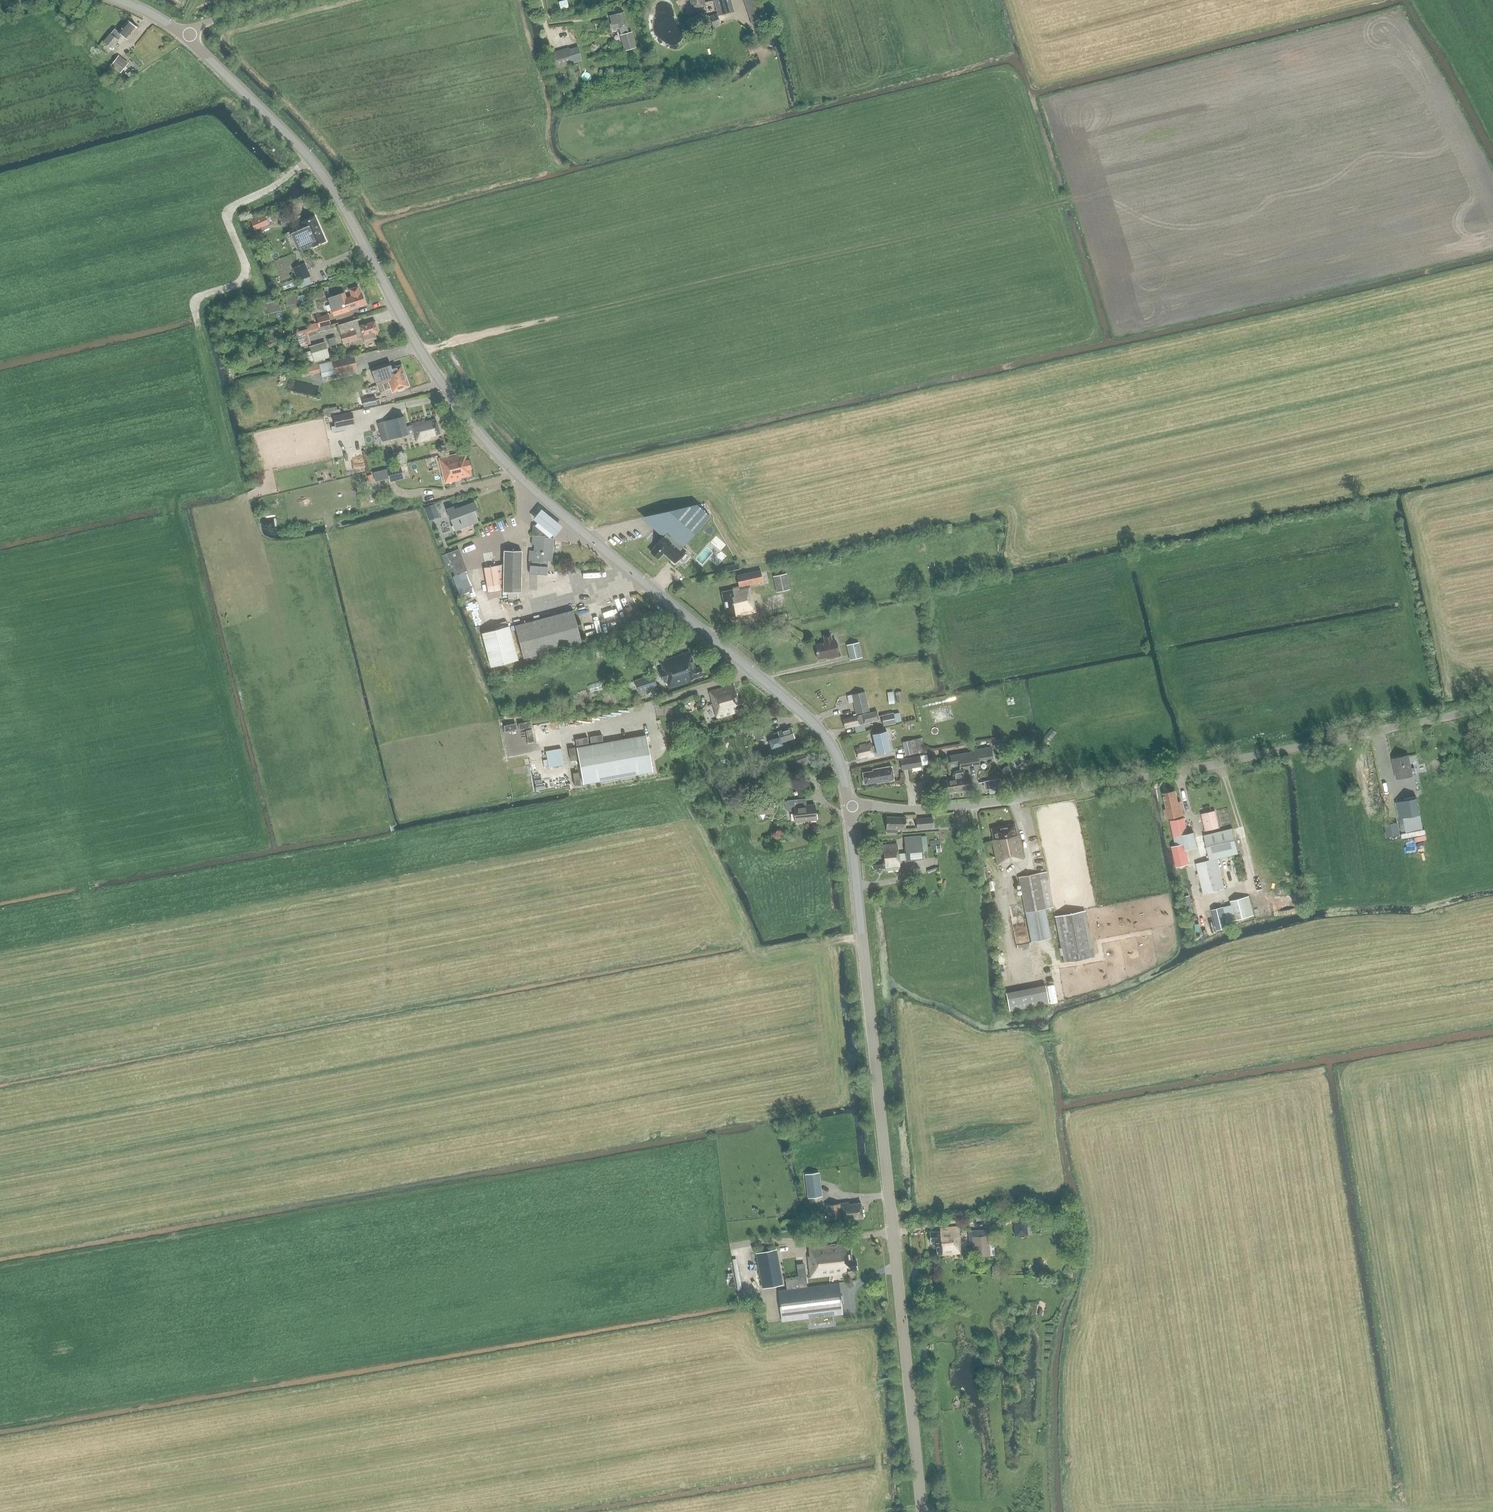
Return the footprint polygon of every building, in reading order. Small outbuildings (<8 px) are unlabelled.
[(691,8),(704,6),(703,0),(689,0),(691,8)] [(731,0),(713,0),(717,15),(704,18),(707,30),(720,26),(717,16),(734,11),(731,0)] [(620,36),(623,36),(625,49),(633,47),(630,33),(628,34),(627,28),(624,13),(616,14),(616,15),(610,16),(612,26),(613,30),(619,29),(620,36)] [(128,20),(119,32),(114,29),(104,42),(113,48),(122,36),(127,40),(137,27),(128,20)] [(67,25),(70,30),(75,27),(72,21),(67,25)] [(747,47),(750,54),(756,51),(753,44),(747,47)] [(571,62),(568,47),(548,52),(552,66),(571,62)] [(119,57),(113,65),(123,72),(129,64),(119,57)] [(267,212),(252,218),(256,228),(271,221),(267,212)] [(291,230),(295,240),(320,228),(315,217),(302,222),(303,225),(291,230)] [(320,228),(295,240),(299,249),(312,243),(313,246),(325,240),(320,228)] [(293,267),(298,280),(309,276),(303,263),(293,267)] [(341,299),(330,303),(333,314),(344,310),(344,309),(348,308),(358,304),(364,302),(361,293),(360,293),(357,285),(349,288),(351,295),(341,299)] [(324,298),(322,291),(314,293),(316,300),(324,298)] [(328,314),(316,317),(317,322),(319,326),(330,323),(328,314)] [(356,319),(337,326),(344,343),(352,340),(358,338),(362,336),(364,342),(375,338),(373,333),(378,331),(374,321),(359,326),(356,319)] [(308,333),(319,329),(317,322),(307,325),(308,328),(296,332),(300,347),(311,344),(308,333)] [(329,356),(325,342),(310,346),(311,351),(314,361),(323,358),(329,356)] [(242,345),(226,350),(231,364),(240,361),(238,353),(244,351),(242,345)] [(310,365),(318,364),(324,362),(323,358),(314,361),(311,351),(306,352),(310,365)] [(357,369),(354,355),(318,364),(322,378),(357,369)] [(372,369),(378,386),(406,376),(402,365),(396,367),(395,366),(391,367),(390,363),(372,369)] [(406,376),(378,386),(380,391),(390,387),(392,391),(397,389),(398,391),(403,388),(403,387),(409,385),(406,376)] [(376,403),(375,396),(362,399),(363,406),(376,403)] [(338,413),(337,407),(323,409),(324,415),(338,413)] [(355,423),(352,412),(333,416),(335,426),(331,427),(333,433),(347,430),(346,425),(355,423)] [(404,416),(378,422),(382,435),(378,436),(380,442),(382,441),(384,449),(399,445),(397,437),(414,432),(417,441),(429,438),(429,436),(440,434),(436,419),(425,422),(424,420),(412,423),(412,424),(407,425),(404,416)] [(465,452),(439,458),(445,482),(460,478),(460,477),(470,474),(469,469),(472,468),(470,459),(467,460),(465,452)] [(394,467),(387,469),(389,478),(390,482),(398,480),(394,467)] [(453,506),(447,509),(450,519),(451,519),(455,530),(471,524),(479,521),(474,510),(477,509),(474,502),(454,509),(453,506)] [(435,504),(424,508),(427,515),(438,510),(435,504)] [(692,505),(674,509),(655,531),(662,537),(654,546),(655,546),(650,552),(657,558),(662,553),(673,563),(685,550),(681,547),(709,515),(697,504),(694,507),(692,505)] [(540,508),(532,517),(554,536),(562,527),(540,508)] [(284,528),(283,521),(273,523),(274,530),(284,528)] [(536,526),(533,526),(531,544),(535,545),(535,550),(530,550),(529,560),(533,560),(532,565),(531,565),(530,573),(547,574),(547,566),(542,566),(543,560),(551,561),(553,539),(550,539),(536,526)] [(468,570),(460,548),(442,555),(447,570),(452,568),(455,575),(468,570)] [(522,551),(503,550),(503,592),(508,592),(508,598),(517,599),(517,592),(521,592),(522,551)] [(731,588),(731,589),(721,591),(726,617),(728,616),(729,620),(734,619),(734,615),(755,611),(749,584),(762,581),(760,570),(736,575),(739,586),(731,588)] [(465,572),(453,576),(460,595),(472,590),(465,572)] [(777,592),(789,589),(785,574),(774,576),(777,592)] [(582,643),(573,610),(515,625),(524,658),(582,643)] [(769,617),(769,619),(764,620),(766,626),(789,620),(787,612),(769,617)] [(518,660),(509,626),(482,633),(490,667),(518,660)] [(823,635),(824,641),(815,644),(819,658),(830,655),(831,658),(838,656),(834,640),(831,640),(829,634),(823,635)] [(862,657),(859,642),(846,645),(849,660),(862,657)] [(695,668),(690,652),(661,661),(664,669),(660,670),(663,682),(667,680),(669,688),(694,680),(696,679),(705,676),(702,666),(695,668)] [(657,690),(652,674),(634,680),(640,696),(657,690)] [(735,692),(733,685),(709,691),(717,717),(733,713),(733,710),(743,707),(741,699),(738,699),(736,692),(735,692)] [(853,694),(858,713),(869,710),(865,690),(853,693),(853,694)] [(904,702),(902,691),(895,693),(897,703),(904,702)] [(879,719),(876,710),(843,718),(845,727),(879,719)] [(895,722),(893,712),(881,715),(884,725),(895,722)] [(765,727),(753,730),(757,741),(764,739),(762,734),(767,733),(765,727)] [(795,737),(791,727),(773,733),(777,747),(788,743),(786,740),(795,737)] [(856,748),(858,757),(867,755),(868,757),(874,756),(873,751),(876,750),(877,753),(891,750),(886,730),(872,734),(875,746),(872,747),(871,742),(859,745),(860,747),(856,748)] [(583,784),(652,771),(646,735),(577,748),(583,784)] [(917,752),(913,739),(903,742),(907,755),(917,752)] [(977,750),(976,747),(970,748),(970,752),(949,755),(951,765),(959,763),(959,768),(980,764),(979,761),(993,758),(991,748),(977,750)] [(555,749),(546,751),(549,767),(558,765),(555,749)] [(779,757),(779,756),(770,759),(773,770),(782,768),(781,765),(791,762),(794,771),(810,766),(808,761),(809,760),(806,751),(795,754),(794,752),(779,757)] [(927,754),(920,755),(920,758),(920,759),(921,766),(929,764),(927,754)] [(1411,770),(1408,755),(1392,758),(1397,779),(1412,776),(1412,775),(1415,774),(1414,769),(1411,770)] [(920,759),(920,758),(900,760),(902,770),(921,767),(921,766),(920,759)] [(873,769),(873,770),(862,771),(864,783),(876,781),(876,783),(880,783),(880,781),(884,780),(884,782),(893,780),(891,766),(873,769)] [(955,773),(955,777),(940,780),(942,792),(958,789),(958,791),(970,789),(967,771),(955,773)] [(1394,801),(1391,790),(1382,792),(1384,804),(1394,801)] [(1178,805),(1175,791),(1163,793),(1166,810),(1164,810),(1165,819),(1183,815),(1181,804),(1178,805)] [(1420,814),(1417,798),(1395,802),(1398,818),(1406,817),(1408,827),(1420,824),(1418,815),(1420,814)] [(802,806),(802,799),(789,800),(790,808),(794,808),(795,821),(796,821),(796,823),(804,823),(804,821),(816,820),(815,805),(802,806)] [(773,801),(757,802),(757,813),(773,812),(773,801)] [(1205,831),(1219,828),(1215,811),(1201,814),(1205,831)] [(905,829),(905,817),(886,816),(886,828),(887,828),(887,831),(897,831),(897,829),(905,829)] [(933,827),(931,817),(916,819),(917,829),(933,827)] [(1187,833),(1184,818),(1170,821),(1175,846),(1171,847),(1176,867),(1188,865),(1185,850),(1197,848),(1194,832),(1187,833)] [(1398,822),(1384,824),(1387,836),(1400,833),(1398,822)] [(991,829),(993,839),(992,840),(997,865),(1015,862),(1015,860),(1023,859),(1018,835),(1016,835),(1014,824),(991,829)] [(1425,831),(1424,827),(1401,831),(1401,835),(1425,831)] [(1204,835),(1210,860),(1216,859),(1238,853),(1232,829),(1204,835)] [(897,854),(896,844),(876,846),(877,859),(873,860),(874,869),(885,868),(886,871),(899,869),(898,861),(906,860),(906,861),(922,859),(922,850),(927,850),(926,836),(904,838),(905,853),(897,854)] [(1035,874),(1019,877),(1031,942),(1051,938),(1045,909),(1053,907),(1046,872),(1047,872),(1044,856),(1033,858),(1035,868),(1034,868),(1035,874)] [(1223,890),(1216,859),(1210,860),(1196,864),(1203,894),(1223,890)] [(987,867),(980,868),(982,880),(989,879),(987,867)] [(1230,901),(1235,920),(1254,916),(1249,896),(1230,901)] [(1212,910),(1217,930),(1227,928),(1221,907),(1212,910)] [(1099,913),(1069,919),(1078,965),(1108,959),(1099,913)] [(1035,987),(1006,993),(1009,1011),(1039,1005),(1035,987)] [(803,1174),(806,1198),(818,1196),(815,1172),(803,1174)] [(847,1203),(826,1205),(828,1220),(841,1218),(842,1223),(851,1222),(851,1219),(861,1218),(859,1203),(848,1204),(847,1203)] [(1029,1220),(1015,1221),(1015,1233),(1029,1233),(1029,1220)] [(941,1231),(929,1232),(930,1241),(935,1241),(935,1248),(937,1248),(938,1255),(960,1253),(958,1227),(941,1228),(941,1231)] [(988,1236),(972,1238),(973,1258),(990,1256),(988,1236)] [(810,1258),(808,1258),(810,1279),(846,1274),(846,1271),(857,1270),(856,1261),(851,1261),(849,1243),(809,1249),(810,1258)] [(773,1251),(756,1255),(763,1288),(780,1284),(773,1251)] [(1001,1262),(995,1262),(994,1267),(992,1267),(992,1276),(1001,1277),(1001,1265),(1001,1262)] [(838,1285),(780,1291),(783,1322),(841,1316),(838,1285)]
